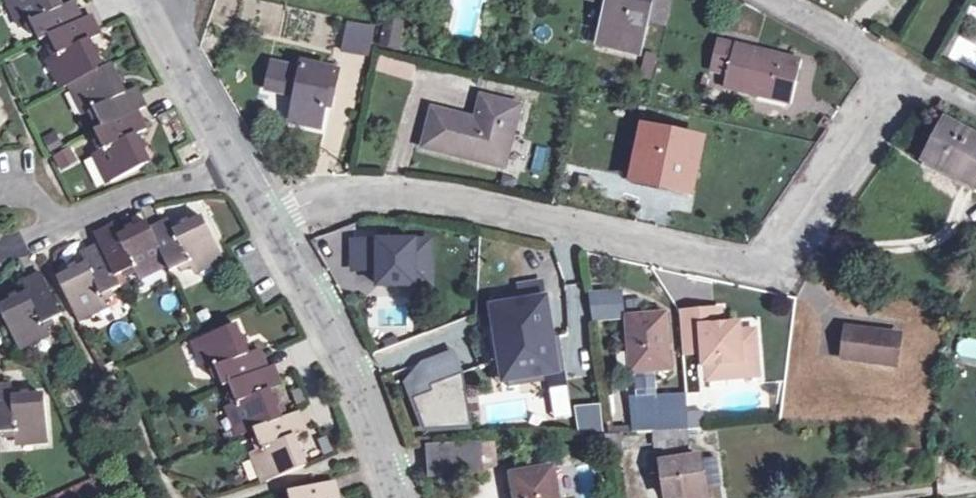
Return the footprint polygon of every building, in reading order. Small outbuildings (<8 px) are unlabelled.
[(96,56),(93,49),(88,40),(100,35),(97,28),(90,16),(81,20),(76,10),(72,2),(61,7),(58,0),(10,0),(23,27),(26,25),(31,23),(36,32),(40,41),(49,37),(64,29),(73,47),(58,54),(53,57),(50,58),(64,88),(71,84),(86,114),(89,112),(94,110),(99,120),(103,127),(95,131),(100,140),(105,149),(100,152),(97,153),(112,183),(150,163),(143,150),(139,143),(135,135),(146,129),(143,123),(137,111),(145,107),(139,97),(135,88),(124,94),(120,85),(116,78),(109,65),(102,69),(96,56)] [(652,0),(609,0),(598,44),(639,54),(647,20),(652,0)] [(647,20),(665,25),(671,0),(652,0),(647,20)] [(31,23),(26,25),(31,35),(36,32),(31,23)] [(342,52),(368,57),(374,29),(348,24),(342,52)] [(791,103),(801,62),(717,41),(711,69),(728,73),(724,87),(791,103)] [(48,47),(53,57),(58,54),(53,45),(48,47)] [(98,46),(93,49),(96,56),(101,53),(98,46)] [(327,96),(332,97),(338,71),(304,64),(302,70),(273,64),(267,89),(297,96),(291,122),(320,128),(325,105),(327,96)] [(121,76),(116,78),(120,85),(125,83),(121,76)] [(469,119),(434,110),(424,147),(504,167),(519,107),(483,98),(477,121),(475,127),(468,125),(469,119)] [(94,110),(89,112),(94,122),(99,120),(94,110)] [(944,121),(924,161),(975,188),(975,138),(944,121)] [(701,141),(644,129),(633,179),(690,191),(701,141)] [(95,142),(100,152),(105,149),(100,140),(95,142)] [(145,140),(139,143),(143,150),(148,148),(145,140)] [(70,147),(52,156),(60,171),(78,163),(70,147)] [(190,224),(183,228),(175,232),(169,220),(161,224),(151,229),(148,223),(134,229),(127,233),(119,237),(114,226),(94,235),(99,245),(88,251),(82,254),(87,265),(79,269),(71,273),(58,279),(76,317),(106,303),(105,300),(103,295),(112,291),(121,287),(116,276),(123,273),(133,268),(135,273),(137,276),(165,262),(170,272),(179,267),(189,263),(191,268),(192,270),(222,256),(204,218),(190,224)] [(180,222),(183,228),(190,224),(188,219),(180,222)] [(125,227),(127,233),(134,229),(132,224),(125,227)] [(431,241),(353,242),(353,271),(378,270),(378,286),(415,286),(415,265),(431,265),(431,241)] [(181,272),(191,268),(189,263),(179,267),(181,272)] [(69,267),(71,273),(79,269),(76,264),(69,267)] [(126,277),(135,273),(133,268),(123,273),(126,277)] [(54,320),(62,315),(42,274),(30,279),(23,283),(28,294),(20,298),(13,302),(0,308),(0,310),(18,347),(48,332),(46,329),(44,324),(54,320)] [(522,287),(525,303),(543,300),(540,284),(522,287)] [(103,295),(105,300),(115,296),(112,291),(103,295)] [(10,297),(13,302),(20,298),(17,293),(10,297)] [(559,373),(546,299),(543,300),(525,303),(492,308),(500,358),(492,361),(493,367),(494,367),(497,381),(504,380),(504,382),(508,381),(509,388),(520,386),(519,379),(559,373)] [(720,309),(706,311),(707,326),(721,325),(720,309)] [(707,326),(706,311),(679,312),(683,354),(703,352),(704,365),(707,365),(725,363),(726,378),(758,376),(756,343),(745,344),(744,331),(739,331),(739,324),(721,325),(707,326)] [(669,369),(665,314),(627,317),(631,372),(669,369)] [(44,324),(46,329),(56,325),(54,320),(44,324)] [(275,407),(272,399),(278,397),(275,388),(281,386),(278,379),(273,366),(267,368),(262,358),(259,349),(247,354),(244,345),(241,338),(236,324),(196,340),(208,371),(211,369),(216,367),(231,361),(239,380),(230,384),(233,392),(237,402),(232,404),(229,405),(241,436),(254,430),(270,424),(277,442),(261,449),(256,451),(253,452),(265,482),(305,467),(299,453),(297,446),(293,437),(305,432),(297,412),(286,417),(281,404),(275,407)] [(900,335),(846,328),(842,358),(896,365),(900,335)] [(745,344),(756,343),(755,330),(744,331),(745,344)] [(247,336),(241,338),(244,345),(250,343),(247,336)] [(957,355),(975,358),(975,341),(960,339),(957,355)] [(406,380),(413,399),(432,391),(430,386),(463,373),(454,350),(421,362),(406,380)] [(708,379),(726,378),(725,363),(707,365),(708,379)] [(216,367),(211,369),(215,379),(220,377),(216,367)] [(425,430),(471,427),(463,373),(430,386),(432,391),(413,399),(425,430)] [(4,434),(15,433),(15,439),(15,441),(48,439),(45,397),(30,398),(22,398),(13,399),(12,387),(3,387),(0,388),(0,434),(4,434)] [(228,394),(232,404),(237,402),(233,392),(228,394)] [(663,431),(681,430),(682,430),(681,394),(635,397),(638,432),(663,431)] [(278,397),(272,399),(275,407),(281,404),(278,397)] [(600,403),(574,407),(578,433),(603,430),(600,403)] [(682,447),(681,430),(663,431),(664,448),(682,447)] [(590,452),(606,451),(603,433),(588,434),(590,452)] [(608,433),(603,433),(606,451),(623,450),(621,433),(608,433)] [(252,441),(256,451),(261,449),(257,439),(252,441)] [(495,440),(426,445),(428,477),(483,473),(483,467),(497,466),(495,440)] [(302,443),(297,446),(299,453),(305,451),(302,443)] [(702,458),(706,487),(721,485),(716,456),(702,458)] [(700,457),(661,463),(666,497),(670,497),(674,497),(706,497),(700,457)] [(553,469),(512,475),(516,497),(558,497),(553,469)] [(337,494),(334,481),(289,491),(290,497),(338,497),(337,494)]
